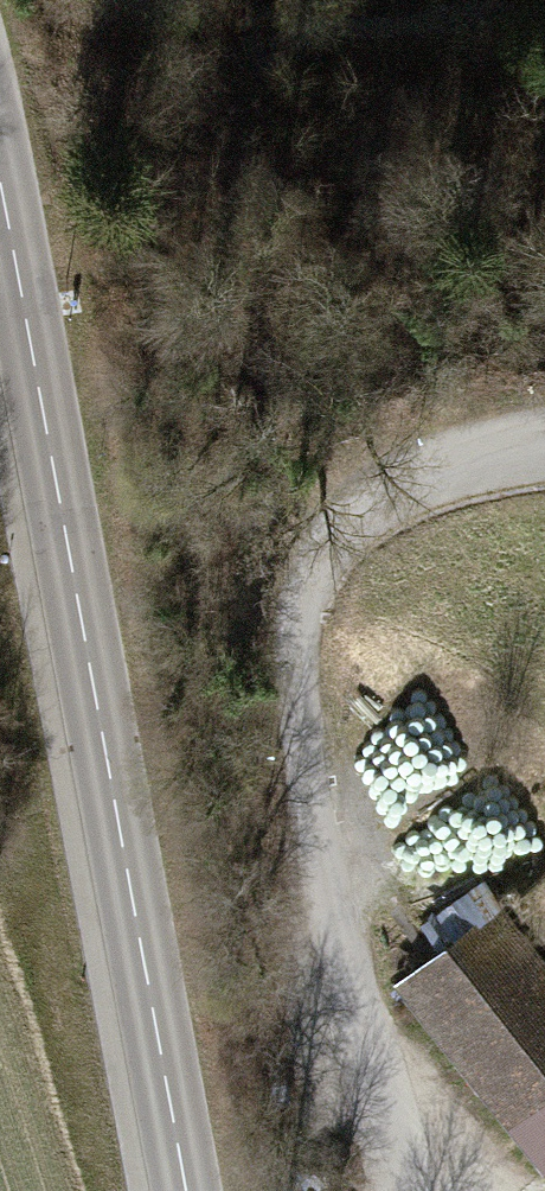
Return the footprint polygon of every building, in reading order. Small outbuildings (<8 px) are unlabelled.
[(544,1152),(544,1151),(544,986),(492,921),(410,987),(544,1152)]
